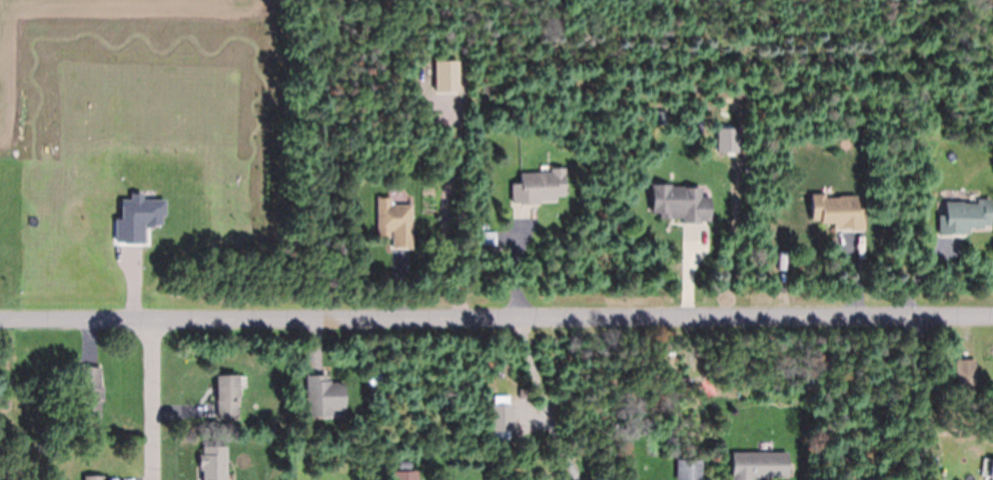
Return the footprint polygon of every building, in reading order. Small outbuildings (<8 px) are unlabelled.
[(460,62),(435,62),(435,92),(460,92),(460,62)] [(565,171),(521,172),(521,184),(511,184),(511,204),(557,203),(557,197),(566,197),(565,171)] [(660,223),(711,222),(711,197),(701,197),(701,186),(652,187),(653,214),(660,214),(660,223)] [(858,196),(812,196),(812,224),(834,224),(834,231),(864,231),(863,208),(858,209),(858,196)] [(379,233),(378,199),(388,199),(388,206),(409,206),(409,228),(394,228),(391,225),(387,225),(387,233),(379,233)] [(945,201),(945,215),(938,215),(938,235),(969,236),(970,229),(991,229),(991,201),(945,201)] [(973,359),(975,359),(975,386),(955,386),(955,359),(958,359),(973,359)] [(97,366),(100,366),(100,386),(103,386),(103,401),(100,401),(100,417),(80,418),(79,367),(81,367),(97,366)] [(216,403),(216,401),(215,375),(237,374),(239,400),(236,400),(237,417),(217,418),(217,414),(216,403)] [(307,376),(307,417),(345,417),(345,383),(329,383),(329,376),(307,376)] [(493,439),(511,439),(511,399),(493,399),(493,439)] [(25,449),(19,447),(21,440),(27,442),(25,449)] [(731,453),(731,479),(788,479),(788,453),(731,453)] [(677,460),(677,479),(702,479),(702,460),(677,460)] [(227,464),(227,479),(201,479),(200,464),(227,464)] [(394,472),(394,479),(418,479),(418,472),(394,472)]
